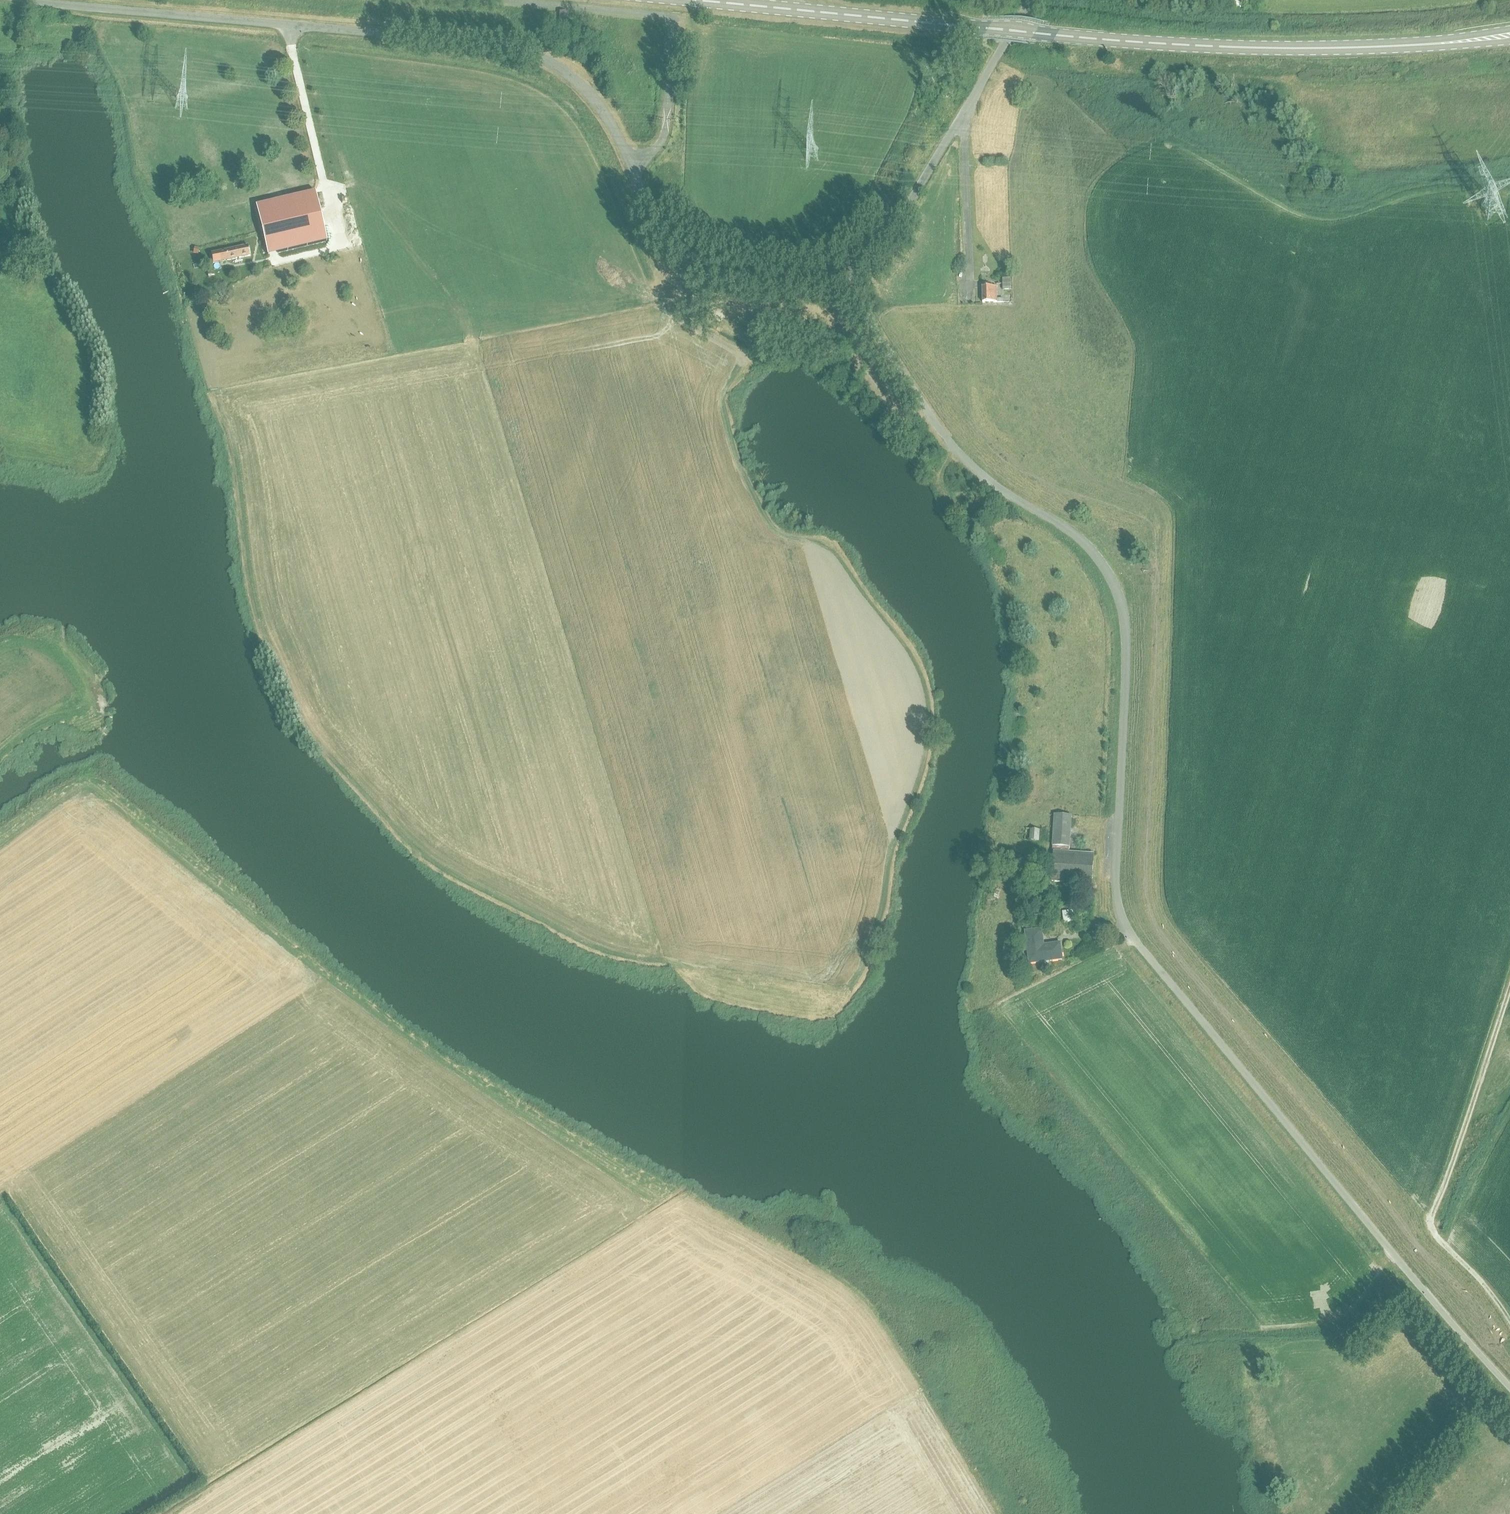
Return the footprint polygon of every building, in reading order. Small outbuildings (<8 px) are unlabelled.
[(315,192),(256,206),(267,255),(327,241),(315,192)] [(220,262),(250,256),(248,246),(211,254),(213,262),(220,261),(220,262)] [(998,302),(997,287),(981,287),(982,302),(998,302)] [(1052,882),(1092,884),(1094,854),(1069,852),(1071,816),(1054,815),(1052,845),(1054,845),(1053,852),(1054,852),(1052,882)] [(1026,840),(1040,841),(1041,830),(1027,829),(1026,840)] [(1062,911),(1063,922),(1075,921),(1073,910),(1062,911)] [(1042,929),(1025,931),(1029,964),(1062,959),(1060,943),(1044,945),(1042,929)]
